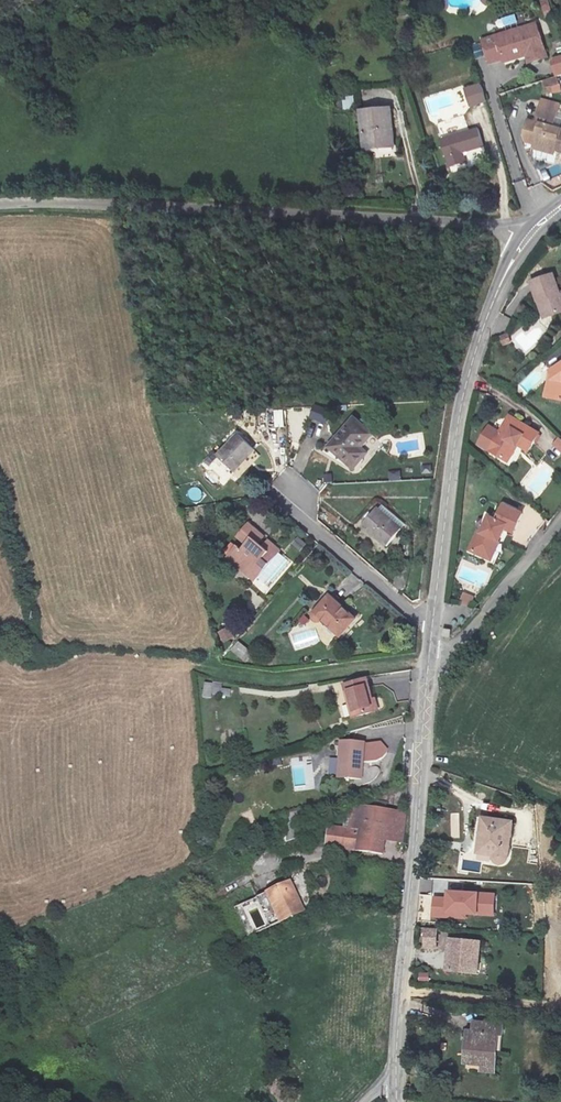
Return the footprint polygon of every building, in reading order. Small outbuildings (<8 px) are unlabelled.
[(515,15),(502,18),(503,25),(517,22),(515,15)] [(527,62),(546,56),(535,22),(481,40),(489,63),(524,51),(527,62)] [(556,75),(560,74),(560,57),(551,60),(556,75)] [(555,77),(542,81),(546,94),(560,90),(555,77)] [(486,99),(481,83),(465,88),(470,104),(486,99)] [(344,110),(354,107),(352,97),(342,99),(344,110)] [(541,98),(536,119),(546,122),(544,127),(527,123),(523,137),(526,144),(560,153),(560,132),(552,129),(559,103),(541,98)] [(389,108),(359,110),(362,146),(392,144),(389,108)] [(463,151),(481,145),(476,128),(440,139),(448,166),(466,160),(463,151)] [(547,295),(541,276),(521,282),(527,303),(529,303),(535,321),(555,314),(549,295),(547,295)] [(500,335),(503,345),(511,342),(508,333),(500,335)] [(560,361),(548,372),(552,378),(552,384),(548,385),(546,397),(560,399),(560,361)] [(310,419),(326,423),(330,408),(314,404),(310,419)] [(274,409),(274,427),(284,427),(284,409),(274,409)] [(511,442),(516,446),(527,452),(538,433),(508,416),(488,450),(501,458),(511,442)] [(360,441),(337,422),(313,451),(344,477),(354,465),(346,459),(360,441)] [(552,444),(560,452),(560,440),(558,437),(552,444)] [(218,477),(238,456),(221,442),(201,463),(218,477)] [(507,462),(516,446),(511,442),(501,458),(507,462)] [(401,470),(389,471),(389,480),(401,480),(401,470)] [(521,516),(504,508),(497,522),(490,518),(481,535),(480,534),(471,551),(487,559),(496,542),(502,537),(505,529),(514,534),(521,516)] [(389,541),(362,519),(349,535),(374,558),(389,541)] [(243,563),(254,573),(265,560),(236,533),(225,545),(232,551),(226,557),(220,552),(210,565),(239,591),(250,578),(238,568),(243,563)] [(291,546),(300,552),(307,543),(298,537),(291,546)] [(250,578),(254,573),(243,563),(238,568),(250,578)] [(472,606),(474,597),(457,592),(455,601),(472,606)] [(330,646),(344,629),(317,607),(305,621),(301,625),(301,629),(301,631),(304,633),(308,632),(311,630),(330,646)] [(217,633),(225,643),(234,636),(227,626),(217,633)] [(230,650),(245,662),(252,652),(238,640),(230,650)] [(204,682),(203,697),(220,698),(221,683),(204,682)] [(357,689),(334,696),(342,726),(365,720),(357,689)] [(351,788),(352,752),(330,751),(328,787),(351,788)] [(391,854),(396,854),(398,825),(392,825),(392,820),(354,817),(352,837),(323,834),(319,855),(373,862),(375,846),(391,848),(391,854)] [(476,831),(474,850),(480,850),(479,866),(489,867),(489,872),(492,876),(498,876),(502,873),(504,868),(507,833),(476,831)] [(431,895),(431,918),(468,919),(468,916),(495,916),(496,890),(446,890),(446,896),(431,895)] [(294,921),(281,892),(247,907),(260,936),(294,921)] [(229,908),(240,902),(237,895),(226,900),(229,908)] [(439,945),(428,945),(426,965),(437,965),(439,945)] [(450,954),(448,986),(465,987),(478,988),(481,956),(450,954)] [(429,981),(430,972),(419,972),(419,981),(429,981)] [(506,1034),(477,1033),(477,1055),(471,1056),(470,1067),(489,1069),(489,1078),(498,1078),(499,1044),(506,1044),(506,1034)]
